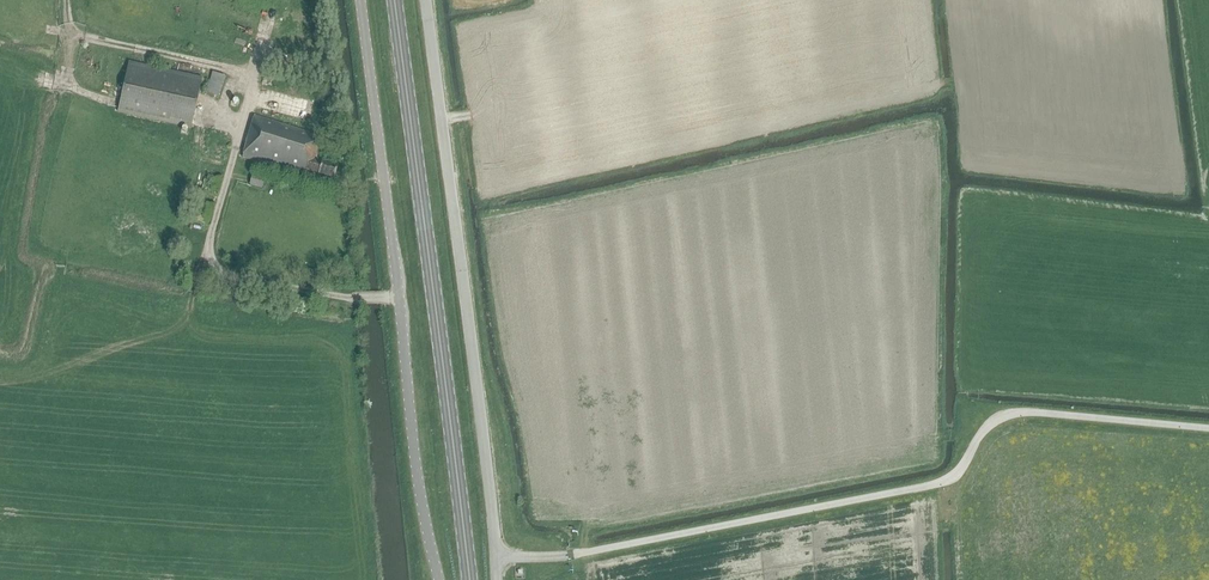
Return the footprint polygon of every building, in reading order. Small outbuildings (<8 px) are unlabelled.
[(190,127),(201,77),(128,60),(117,111),(190,127)] [(225,77),(212,72),(205,93),(219,98),(225,77)] [(332,181),(336,165),(314,159),(320,137),(253,118),(241,159),(309,179),(310,174),(332,181)] [(259,172),(253,171),(252,175),(251,175),(249,184),(262,188),(265,178),(258,176),(259,172)] [(207,174),(202,189),(208,192),(206,198),(212,200),(219,179),(207,174)] [(212,205),(200,202),(195,220),(207,223),(212,205)]
